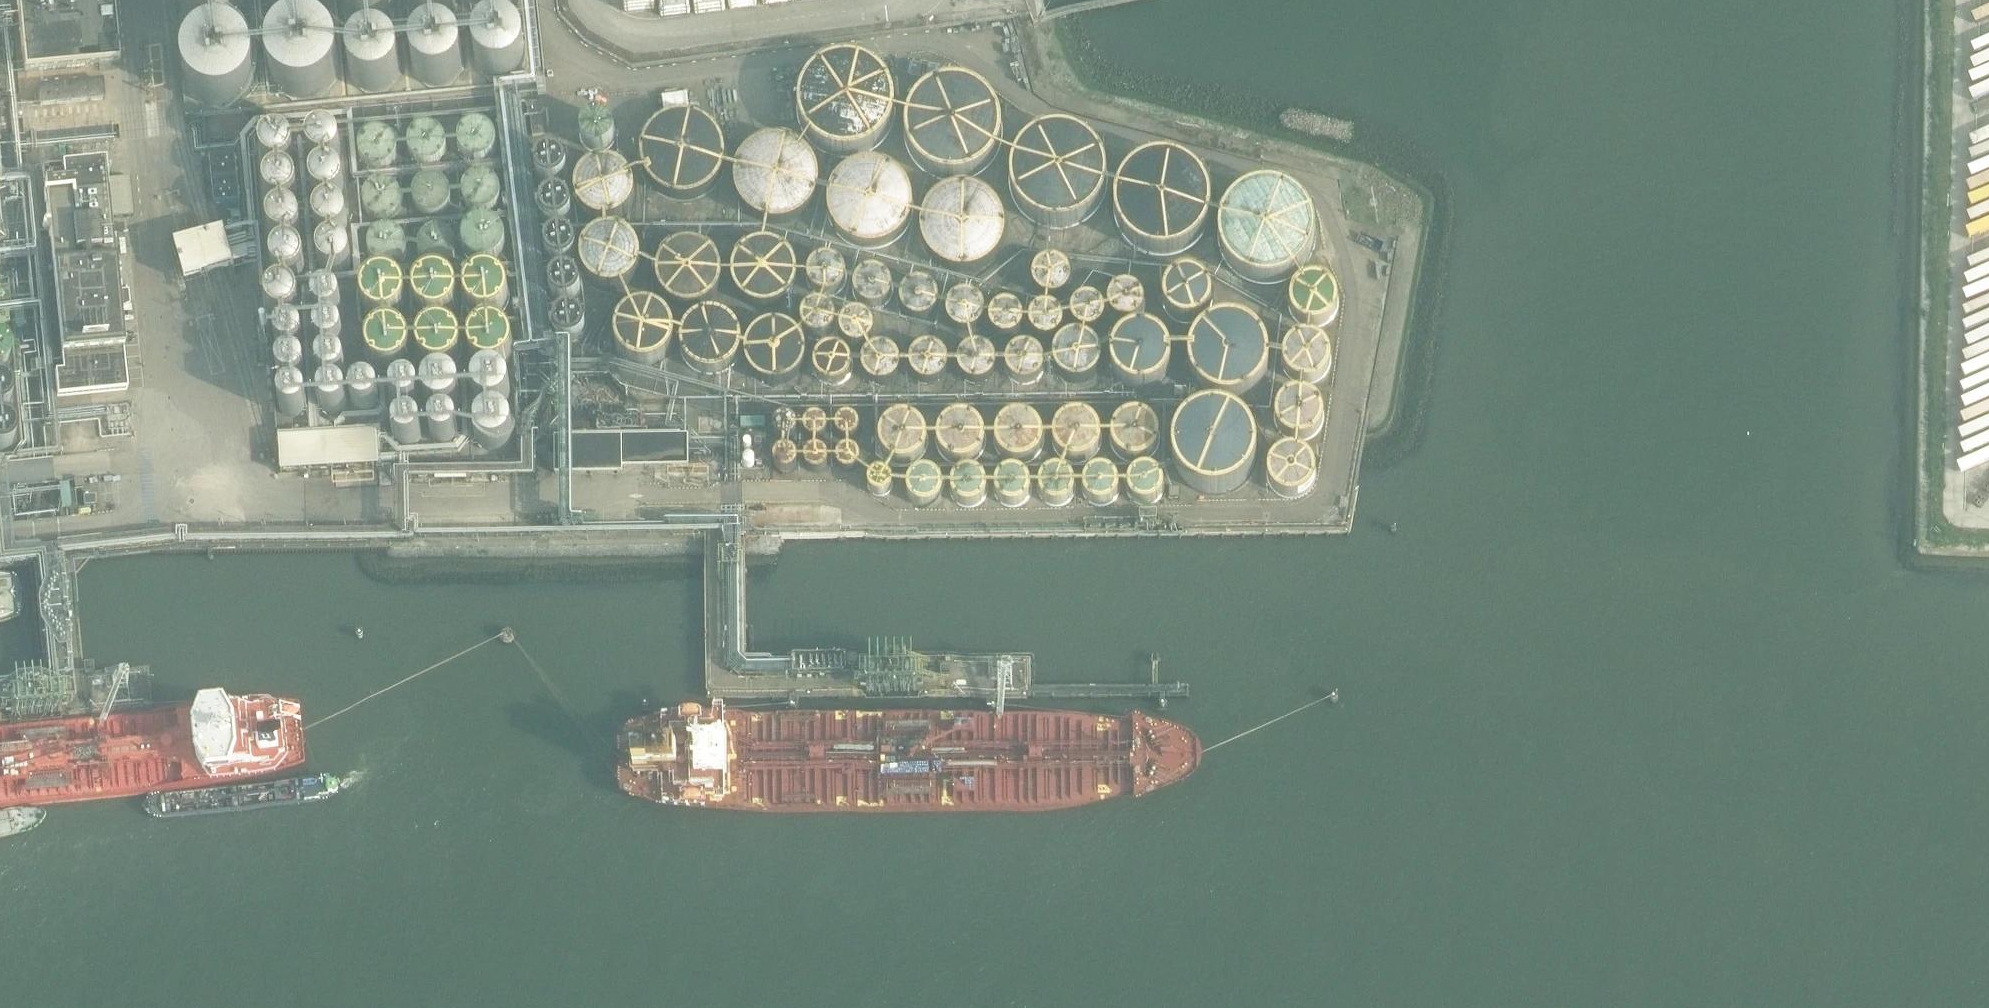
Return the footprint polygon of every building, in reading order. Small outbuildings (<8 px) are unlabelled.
[(17,17),(43,15),(42,0),(15,0),(17,17)] [(111,0),(42,0),(43,15),(111,8),(111,0)] [(174,3),(181,15),(192,24),(200,27),(206,28),(218,27),(231,21),(236,15),(241,8),(244,1),(244,0),(174,0),(174,3)] [(266,7),(277,16),(284,19),(291,20),(303,19),(316,13),(321,7),(326,0),(262,0),(266,7)] [(391,1),(390,0),(342,0),(341,1),(343,9),(345,14),(348,18),(353,22),(357,24),(365,26),(374,25),(378,23),(382,20),(388,13),(390,8),(391,2),(391,1)] [(405,7),(409,14),(413,17),(417,20),(425,22),(434,21),(442,17),(446,13),(448,9),(450,5),(451,0),(404,0),(405,7)] [(474,6),(478,10),(482,12),(490,15),(499,14),(507,10),(511,5),(513,2),(514,0),(470,0),(474,6)] [(111,8),(43,15),(17,17),(22,74),(88,67),(117,65),(111,8)] [(337,67),(337,66),(335,53),(327,41),(317,33),(311,31),(302,29),(290,31),(282,34),(276,39),(268,50),(265,58),(264,65),(266,77),(273,89),(283,98),(291,101),(297,102),(310,101),(322,95),(328,90),(333,82),(336,75),(337,67)] [(524,57),(524,56),(523,47),(521,43),(517,38),(512,34),(508,32),(500,31),(491,32),(483,37),(480,41),(477,46),(475,55),(476,63),(479,68),(482,72),(487,77),(490,78),(499,80),(507,79),(512,77),(516,74),(522,67),(524,62),(524,57)] [(256,74),(256,72),(253,60),(246,48),(236,40),(230,37),(221,36),(209,37),(201,41),(195,45),(187,56),(184,65),(183,71),(185,84),(191,96),(202,105),(210,108),(216,109),(229,108),(241,101),(247,96),(252,89),(255,81),(256,74)] [(461,63),(461,62),(459,53),(457,49),(454,45),(449,41),(445,39),(436,37),(428,39),(419,44),(416,47),(414,52),(412,61),(413,70),(415,75),(418,79),(424,83),(427,85),(435,87),(444,85),(448,83),(452,80),(458,73),(460,68),(461,63)] [(397,70),(397,69),(396,60),(394,56),(390,51),(385,48),(381,45),(372,44),(364,45),(356,51),(353,54),(350,59),(348,68),(349,77),(351,81),(354,86),(360,90),(363,92),(372,93),(380,92),(384,90),(389,87),(394,80),(396,75),(397,70)] [(889,115),(890,107),(889,99),(887,92),(883,84),(878,78),(872,73),(865,69),(857,66),(849,65),(841,65),(833,67),(826,71),(819,75),(814,81),(809,88),(806,95),(805,103),(805,112),(806,119),(809,127),(814,134),(819,140),(826,144),(833,148),(841,150),(849,150),(857,149),(865,146),(872,142),(878,137),(883,130),(887,123),(889,115)] [(54,152),(76,151),(75,132),(82,131),(83,142),(98,141),(98,151),(109,151),(105,79),(70,81),(71,99),(32,101),(34,125),(45,124),(46,141),(54,141),(54,152)] [(999,142),(1000,134),(999,125),(997,116),(993,108),(988,101),(981,95),(974,91),(965,87),(957,86),(948,86),(939,87),(931,91),(923,95),(917,101),(911,108),(907,116),(905,125),(904,134),(905,142),(907,151),(911,159),(917,166),(923,172),(931,177),(939,180),(948,181),(957,181),(965,180),(974,177),(981,172),(988,166),(993,159),(997,151),(999,142)] [(584,123),(588,126),(593,128),(598,128),(603,127),(608,124),(611,119),(613,114),(612,108),(610,103),(607,99),(602,96),(596,95),(591,96),(586,99),(583,103),(580,107),(580,113),(581,118),(584,123)] [(539,102),(528,103),(530,126),(542,124),(539,102)] [(723,162),(724,154),(723,146),(721,138),(717,131),(712,125),(706,119),(699,115),(692,113),(684,112),(675,112),(668,114),(660,117),(654,122),(648,128),(644,135),(641,142),(639,150),(639,158),(641,166),(644,174),(648,180),(654,186),(660,191),(668,194),(676,196),(684,197),(692,195),(699,193),(706,189),(712,183),(717,177),(721,170),(723,162)] [(496,144),(495,136),(493,132),(490,129),(486,126),(482,124),(475,123),(467,125),(461,129),(459,133),(457,137),(456,144),(457,151),(461,157),(467,162),(474,164),(481,163),(485,162),(489,159),(492,155),(494,152),(496,148),(496,144)] [(542,124),(530,126),(531,137),(543,135),(542,124)] [(445,149),(445,148),(445,144),(444,139),(442,136),(439,133),(436,130),(432,128),(425,127),(421,128),(417,129),(412,132),(410,134),(406,141),(405,148),(406,155),(410,161),(416,165),(423,168),(427,168),(432,167),(438,163),(442,159),(443,156),(445,149)] [(396,152),(396,151),(395,144),(391,138),(385,133),(377,131),(374,131),(369,132),(362,136),(359,139),(357,143),(356,150),(357,158),(360,164),(364,168),(367,170),(371,171),(375,171),(382,171),(388,167),(391,164),(394,160),(395,157),(396,152)] [(1103,190),(1104,181),(1103,172),(1101,164),(1097,156),(1092,149),(1085,143),(1078,138),(1069,135),(1060,133),(1052,133),(1043,135),(1035,138),(1027,143),(1020,149),(1015,156),(1011,164),(1009,172),(1008,181),(1009,190),(1011,198),(1015,206),(1020,213),(1027,219),(1035,224),(1043,227),(1052,229),(1060,229),(1069,227),(1077,224),(1085,219),(1092,213),(1097,206),(1101,198),(1103,190)] [(815,184),(815,176),(815,168),(812,160),(809,153),(804,147),(798,141),(790,137),(783,135),(775,134),(767,134),(759,136),(751,139),(745,144),(739,150),(735,157),(732,164),(730,172),(730,180),(732,188),(735,196),(739,202),(745,208),(752,213),(759,216),(767,218),(775,219),(783,217),(791,215),(798,211),(804,205),(809,199),(812,192),(815,184)] [(339,151),(338,146),(335,140),(330,137),(324,135),(319,136),(316,137),(313,139),(310,142),(309,145),(308,151),(308,156),(311,161),(316,165),(322,166),(327,166),(330,165),(333,162),(336,160),(337,158),(338,155),(339,151)] [(537,159),(541,162),(545,164),(550,164),(555,162),(559,159),(561,155),(562,150),(562,145),(559,140),(556,137),(551,135),(546,135),(541,136),(538,139),(535,142),(533,147),(533,151),(535,156),(537,159)] [(292,158),(292,157),(291,152),(288,147),(284,143),(278,142),(272,142),(269,144),(266,146),(264,149),(262,151),(261,157),(262,163),(265,167),(270,171),(275,173),(281,172),(284,171),(287,169),(289,166),(291,164),(292,161),(292,158)] [(578,194),(585,200),(594,204),(603,205),(613,203),(622,197),(628,189),(631,179),(630,169),(626,159),(619,152),(610,147),(600,146),(591,148),(583,152),(576,159),(572,168),(572,177),(574,186),(578,194)] [(239,195),(237,156),(215,156),(216,195),(239,195)] [(1208,214),(1209,205),(1208,196),(1206,187),(1202,179),(1196,172),(1189,166),(1181,161),(1173,158),(1163,157),(1154,157),(1145,159),(1137,163),(1130,169),(1123,175),(1118,183),(1115,191),(1113,200),(1113,209),(1115,218),(1118,227),(1123,235),(1130,241),(1137,246),(1146,250),(1154,252),(1164,253),(1173,251),(1181,248),(1189,244),(1196,238),(1202,231),(1206,223),(1208,214)] [(912,211),(913,203),(912,194),(910,187),(906,180),(901,173),(895,168),(888,164),(881,161),(873,160),(864,160),(857,162),(849,166),(843,170),(837,176),(833,183),(830,190),(828,198),(828,206),(830,214),(833,222),(837,229),(843,235),(849,239),(857,243),(864,245),(872,245),(880,244),(888,241),(895,237),(901,232),(906,225),(910,218),(912,211)] [(125,391),(109,219),(105,180),(103,163),(41,169),(48,243),(40,243),(52,364),(47,364),(47,374),(53,374),(55,398),(125,391)] [(541,200),(546,204),(551,205),(556,205),(561,204),(565,200),(568,195),(570,190),(569,185),(567,179),(563,176),(557,173),(552,173),(547,174),(542,177),(539,181),(537,186),(537,191),(538,196),(541,200)] [(341,190),(341,189),(340,184),(337,179),(332,175),(326,174),(321,174),(318,176),(315,178),(313,181),(311,183),(310,189),(311,195),(314,200),(318,203),(324,205),(329,204),(332,203),(336,201),(338,198),(339,196),(340,193),(341,190)] [(503,196),(503,195),(501,187),(498,182),(491,177),(484,175),(477,176),(473,177),(470,180),(467,183),(465,186),(463,190),(462,194),(463,200),(465,205),(467,208),(469,210),(473,213),(481,215),(484,215),(489,214),(496,210),(498,208),(501,204),(502,200),(503,196)] [(294,193),(294,192),(293,187),(290,182),(285,178),(280,177),(274,177),(271,179),(268,181),(266,184),(264,186),(263,192),(264,198),(267,202),(272,206),(277,208),(283,207),(286,206),(289,204),(291,201),(293,199),(294,196),(294,193)] [(129,178),(126,178),(105,180),(109,219),(133,217),(129,178)] [(451,199),(451,198),(451,193),(449,189),(445,183),(441,181),(438,179),(430,178),(423,180),(417,184),(414,187),(413,191),(411,198),(413,206),(416,212),(419,214),(423,217),(430,219),(437,218),(441,216),(444,214),(449,208),(451,204),(451,199)] [(401,203),(401,202),(400,194),(398,191),(395,187),(391,184),(387,183),(380,182),(375,183),(372,184),(367,188),(362,194),(361,202),(362,208),(366,215),(372,220),(379,222),(386,222),(390,220),(394,217),(397,214),(399,211),(401,207),(401,203)] [(1003,226),(1003,225),(1002,217),(1000,209),(995,201),(992,196),(984,190),(978,186),(969,184),(962,183),(952,184),(943,186),(937,190),(932,194),(926,200),(921,209),(919,217),(918,225),(919,233),(921,241),(924,248),(930,255),(937,261),(944,265),(953,267),(960,268),(968,267),(977,265),(984,261),(991,255),(997,248),(1000,241),(1002,233),(1003,226)] [(1312,241),(1313,233),(1312,224),(1310,215),(1306,207),(1301,200),(1294,194),(1287,190),(1278,186),(1270,185),(1261,185),(1252,186),(1244,190),(1236,194),(1230,200),(1224,207),(1220,215),(1218,224),(1217,233),(1218,241),(1220,250),(1224,258),(1230,265),(1236,271),(1244,276),(1252,279),(1261,280),(1270,280),(1278,279),(1287,275),(1294,271),(1301,265),(1306,258),(1310,250),(1312,241)] [(346,225),(345,219),(342,214),(337,211),(332,209),(326,210),(323,211),(320,213),(318,216),(316,219),(315,225),(316,230),(319,235),(324,239),(329,240),(335,240),(338,239),(341,236),(343,234),(345,232),(346,229),(346,225)] [(544,238),(548,242),(553,244),(558,245),(563,244),(567,241),(571,238),(573,233),(573,228),(572,223),(570,219),(566,216),(561,214),(556,213),(551,215),(547,218),(543,222),(542,227),(542,233),(544,238)] [(584,260),(591,267),(600,272),(610,273),(620,271),(628,266),(634,259),(637,250),(638,241),(636,232),(631,224),(624,218),(615,214),(606,214),(596,216),(587,222),(582,231),(579,240),(580,251),(584,260)] [(299,231),(299,230),(298,225),(295,220),(290,216),(284,215),(279,215),(275,216),(273,218),(270,221),(269,224),(267,230),(268,235),(271,240),(276,244),(282,246),(287,245),(290,244),(293,242),(296,239),(297,237),(298,234),(299,231)] [(503,241),(503,240),(502,234),(498,227),(496,224),(492,222),(487,220),(484,220),(480,220),(476,221),(469,225),(466,228),(464,231),(463,235),(462,239),(463,246),(467,253),(473,258),(477,259),(481,260),(488,259),(492,258),(496,255),(498,252),(501,249),(502,244),(503,241)] [(455,244),(453,236),(452,233),(449,229),(444,225),(439,224),(434,223),(430,224),(426,225),(420,230),(416,237),(414,244),(416,251),(420,257),(426,262),(433,264),(440,263),(444,261),(448,259),(451,256),(453,252),(454,249),(455,244)] [(661,282),(669,290),(680,294),(691,294),(702,291),(711,285),(718,275),(721,264),(721,253),(716,242),(709,234),(699,228),(687,226),(676,228),(666,233),(659,241),(654,251),(653,262),(655,273),(661,282)] [(405,249),(406,248),(404,241),(400,234),(394,230),(387,228),(380,229),(376,230),(372,233),(367,239),(366,243),(365,247),(366,255),(370,261),(376,266),(384,268),(391,268),(394,266),(399,263),(402,260),(404,256),(405,249)] [(739,284),(747,290),(756,294),(767,294),(777,291),(786,285),(791,276),(794,265),(793,255),(789,245),(782,237),(773,232),(762,231),(752,232),(743,237),(736,245),(732,255),(731,265),(733,275),(739,284)] [(223,235),(174,248),(184,285),(233,271),(223,235)] [(349,263),(349,262),(348,257),(345,252),(340,248),(335,247),(329,247),(326,249),(323,251),(321,254),(319,257),(318,262),(319,268),(322,273),(326,276),(332,278),(337,277),(340,276),(344,274),(346,272),(347,269),(349,266),(349,263)] [(303,268),(303,267),(302,262),(299,257),(294,253),(288,252),(283,252),(280,254),(277,256),(275,259),(273,261),(272,267),(273,273),(276,277),(280,281),(286,283),(291,282),(294,281),(298,279),(300,276),(301,274),(302,271),(303,268)] [(549,278),(553,281),(558,283),(563,283),(567,282),(572,280),(575,276),(576,271),(576,266),(575,261),(571,257),(567,254),(562,253),(557,254),(553,256),(549,259),(547,263),(546,268),(547,273),(549,278)] [(842,272),(842,271),(841,265),(838,259),(834,256),(827,254),(820,255),(814,258),(809,263),(808,270),(808,276),(812,282),(816,286),(820,288),(824,288),(831,287),(836,284),(841,278),(842,272)] [(1075,274),(1074,268),(1071,262),(1066,259),(1059,256),(1052,257),(1046,261),(1041,267),(1040,273),(1041,280),(1044,285),(1049,289),(1055,291),(1063,290),(1069,287),(1071,284),(1073,280),(1075,274)] [(886,285),(886,284),(884,278),(881,273),(875,268),(869,267),(865,267),(861,268),(856,272),(853,277),(851,284),(852,290),(856,296),(861,300),(867,302),(873,301),(879,298),(882,295),(884,291),(886,285)] [(456,293),(456,292),(455,287),(453,284),(451,280),(448,277),(441,274),(436,273),(432,273),(424,275),(420,277),(417,280),(415,284),(413,288),(412,292),(412,297),(413,301),(415,306),(417,309),(420,312),(427,316),(432,317),(435,317),(439,317),(445,315),(448,312),(451,309),(454,306),(456,301),(457,296),(456,293)] [(506,294),(506,293),(505,288),(503,285),(500,281),(497,278),(491,275),(486,274),(481,274),(474,276),(470,278),(467,281),(464,285),(462,289),(462,293),(461,298),(462,303),(464,307),(467,311),(470,314),(476,317),(481,318),(485,318),(489,318),(494,316),(498,314),(501,311),(503,307),(505,302),(506,297),(506,294)] [(1208,299),(1208,298),(1208,293),(1206,288),(1201,281),(1197,278),(1194,276),(1189,275),(1185,275),(1177,276),(1173,278),(1169,282),(1167,285),(1164,289),(1163,293),(1163,298),(1164,306),(1166,309),(1168,313),(1175,318),(1183,321),(1187,321),(1194,319),(1201,315),(1205,310),(1206,307),(1208,303),(1208,299)] [(405,297),(405,296),(404,291),(402,288),(399,284),(397,281),(390,277),(385,277),(380,277),(373,279),(369,281),(366,284),(363,288),(362,292),(361,296),(360,301),(361,305),(363,310),(366,313),(369,316),(375,320),(380,321),(384,321),(388,321),(393,319),(397,316),(400,313),(402,310),(404,305),(405,300),(405,297)] [(1337,307),(1338,302),(1337,297),(1336,292),(1333,287),(1330,283),(1326,280),(1321,278),(1316,277),(1311,277),(1306,277),(1301,279),(1297,282),(1293,285),(1290,289),(1288,294),(1287,299),(1287,304),(1288,309),(1290,314),(1293,318),(1297,322),(1301,325),(1306,326),(1311,327),(1316,327),(1321,326),(1326,323),(1330,320),(1333,316),(1336,312),(1337,307)] [(934,297),(934,296),(934,293),(932,289),(929,284),(923,280),(916,279),(909,281),(904,284),(901,290),(899,296),(901,303),(904,308),(909,312),(916,314),(923,312),(929,309),(933,304),(934,297)] [(1140,299),(1140,298),(1139,292),(1135,286),(1129,282),(1123,281),(1116,282),(1111,286),(1107,291),(1105,297),(1107,304),(1110,310),(1115,314),(1122,315),(1128,315),(1133,312),(1138,307),(1140,302),(1140,299)] [(612,324),(616,333),(623,341),(633,346),(642,348),(652,346),(661,342),(668,335),(672,326),(673,316),(671,306),(667,298),(659,291),(650,287),(640,286),(630,289),(621,295),(615,303),(612,313),(612,324)] [(980,307),(980,306),(979,300),(976,295),(971,291),(968,290),(964,289),(957,290),(951,293),(947,300),(945,305),(946,312),(950,318),(954,321),(958,323),(961,324),(967,323),(974,320),(978,314),(980,307)] [(293,307),(292,301),(289,296),(284,293),(278,291),(273,292),(270,293),(267,295),(264,298),(263,301),(262,307),(263,312),(266,317),(270,321),(276,322),(281,322),(284,321),(288,318),(290,316),(291,313),(292,310),(293,307)] [(341,307),(341,306),(340,301),(337,296),(333,292),(327,291),(322,291),(318,293),(315,295),(313,298),(311,301),(310,306),(311,312),(314,317),(319,320),(324,322),(330,321),(333,320),(336,318),(338,316),(340,313),(341,310),(341,307)] [(1102,309),(1102,308),(1101,302),(1098,297),(1093,293),(1086,291),(1081,291),(1078,292),(1073,296),(1068,301),(1067,308),(1068,314),(1071,320),(1077,324),(1081,325),(1084,326),(1091,324),(1096,321),(1100,315),(1102,309)] [(568,323),(572,321),(576,318),(579,314),(580,309),(579,304),(577,299),(574,295),(569,293),(564,292),(559,294),(555,296),(551,300),(550,305),(549,310),(551,314),(554,318),(558,321),(563,323),(568,323)] [(1023,316),(1023,315),(1022,309),(1018,303),(1013,299),(1009,298),(1005,298),(999,299),(993,304),(990,309),(988,316),(990,322),(994,328),(999,331),(1006,333),(1012,331),(1017,328),(1021,322),(1023,316)] [(684,343),(691,350),(699,355),(708,357),(717,356),(726,351),(733,344),(737,335),(738,325),(735,316),(730,308),(721,302),(712,299),(703,300),(694,303),(687,309),(682,317),(680,326),(681,335),(684,343)] [(1060,319),(1060,318),(1059,312),(1056,307),(1051,303),(1045,301),(1037,302),(1032,305),(1027,310),(1025,317),(1026,324),(1029,330),(1034,333),(1038,335),(1042,336),(1049,335),(1054,331),(1059,325),(1060,319)] [(832,320),(831,314),(828,308),(823,305),(817,302),(809,303),(803,307),(799,313),(797,320),(799,326),(802,332),(806,335),(813,337),(820,336),(826,333),(829,330),(831,326),(832,320)] [(873,327),(872,321),(868,315),(864,311),(857,309),(849,310),(844,314),(840,319),(838,326),(840,333),(843,338),(848,342),(855,344),(862,343),(868,339),(871,334),(873,327)] [(1167,346),(1166,341),(1165,335),(1161,328),(1157,324),(1154,321),(1149,318),(1141,316),(1136,315),(1132,316),(1124,318),(1118,322),(1113,326),(1110,330),(1108,335),(1106,341),(1106,347),(1107,352),(1109,358),(1112,364),(1115,368),(1120,371),(1126,374),(1130,376),(1137,376),(1143,376),(1149,374),(1153,371),(1158,367),(1162,363),(1164,358),(1166,352),(1167,346)] [(806,352),(806,344),(804,338),(800,332),(795,327),(790,322),(784,320),(778,318),(771,317),(764,318),(759,320),(752,324),(748,328),(743,333),(740,339),(739,346),(738,353),(739,359),(741,366),(745,372),(749,376),(754,380),(762,384),(767,385),(774,386),(781,384),(786,383),(792,379),(797,375),(801,370),(804,364),(806,359),(806,352)] [(1264,362),(1264,361),(1263,354),(1261,346),(1257,339),(1252,333),(1246,328),(1239,324),(1229,322),(1222,322),(1214,323),(1207,326),(1201,329),(1196,334),(1192,340),(1188,348),(1186,353),(1185,362),(1186,370),(1188,376),(1192,382),(1196,388),(1202,393),(1209,397),(1217,399),(1224,400),(1232,399),(1240,397),(1247,393),(1253,388),(1257,383),(1261,376),(1262,370),(1264,362)] [(343,339),(343,338),(343,333),(340,328),(335,324),(329,323),(324,323),(320,325),(318,327),(315,330),(314,332),(312,338),(313,344),(316,348),(321,352),(327,354),(332,353),(335,352),(338,350),(341,347),(342,345),(343,342),(343,339)] [(493,324),(488,324),(484,326),(479,328),(476,331),(473,335),(471,340),(470,344),(470,349),(471,354),(474,358),(477,362),(481,365),(485,367),(490,368),(495,367),(500,366),(504,364),(508,361),(511,357),(513,352),(514,347),(513,343),(512,338),(510,334),(506,330),(503,327),(498,325),(493,324)] [(303,344),(304,340),(303,335),(301,331),(298,328),(294,326),(289,325),(285,325),(281,327),(277,329),(275,333),(273,337),(273,342),(274,346),(276,350),(279,353),(283,355),(287,356),(291,356),(296,354),(299,352),(302,348),(303,344)] [(458,351),(458,347),(458,342),(456,338),(454,334),(451,331),(447,328),(443,326),(439,325),(434,325),(430,326),(426,328),(422,330),(419,333),(417,337),(415,342),(415,346),(415,351),(417,355),(419,359),(422,362),(425,365),(429,367),(434,368),(438,368),(443,367),(447,365),(451,363),(454,359),(456,355),(458,351)] [(406,353),(407,349),(406,345),(405,341),(403,337),(400,334),(397,331),(393,330),(389,329),(385,328),(381,329),(377,330),(373,333),(370,335),(368,339),(366,343),(365,347),(365,351),(366,355),(368,359),(370,363),(373,365),(377,368),(380,369),(385,370),(389,370),(393,369),(397,367),(400,364),(403,361),(405,357),(406,353)] [(1093,354),(1093,353),(1093,349),(1091,345),(1087,338),(1080,333),(1072,330),(1066,331),(1061,332),(1054,337),(1051,340),(1049,344),(1048,349),(1047,353),(1049,361),(1051,365),(1054,369),(1057,372),(1061,374),(1064,375),(1069,376),(1073,376),(1078,375),(1082,373),(1086,370),(1091,363),(1092,359),(1093,354)] [(1331,364),(1331,359),(1331,354),(1329,349),(1326,345),(1323,341),(1319,338),(1314,335),(1309,334),(1304,334),(1299,335),(1294,336),(1290,339),(1286,343),(1283,347),(1281,352),(1280,357),(1280,362),(1281,367),(1283,371),(1286,376),(1290,379),(1294,382),(1299,384),(1304,384),(1309,384),(1314,383),(1319,381),(1323,377),(1326,374),(1329,369),(1331,364)] [(994,359),(994,358),(993,352),(990,346),(984,342),(977,341),(970,342),(965,346),(961,351),(959,358),(960,364),(964,370),(970,374),(976,375),(983,374),(989,371),(992,365),(994,359)] [(1037,360),(1037,359),(1036,353),(1034,349),(1032,347),(1027,343),(1020,341),(1013,343),(1007,346),(1004,351),(1002,358),(1003,365),(1007,371),(1012,374),(1019,376),(1026,375),(1031,371),(1035,366),(1037,360)] [(4,370),(8,366),(9,361),(9,355),(8,350),(4,345),(0,343),(0,373),(4,370)] [(894,361),(894,360),(893,354),(890,349),(884,345),(878,343),(871,344),(865,348),(861,354),(860,361),(861,367),(865,373),(869,376),(876,378),(882,377),(888,374),(892,369),(894,366),(894,361)] [(944,361),(943,354),(940,349),(934,345),(927,343),(920,344),(915,348),(911,353),(910,360),(911,367),(914,373),(919,376),(926,378),(932,377),(938,374),(942,369),(943,366),(944,361)] [(847,362),(847,358),(846,354),(842,349),(837,346),(830,344),(823,346),(818,349),(814,354),(813,358),(813,362),(814,369),(817,374),(821,377),(828,379),(833,379),(836,378),(842,375),(846,369),(847,362)] [(344,373),(345,369),(344,364),(342,360),(338,357),(335,355),(330,354),(326,354),(322,356),(318,359),(315,362),(314,366),(314,371),(314,375),(317,379),(320,382),(324,384),(328,385),(332,385),(336,383),(340,381),(343,377),(344,373)] [(303,376),(304,372),(303,368),(301,364),(297,361),(294,358),(289,357),(285,358),(281,359),(277,362),(274,365),(273,370),(272,374),(273,378),(275,382),(279,385),(282,387),(287,388),(291,388),(295,387),(299,384),(302,380),(303,376)] [(507,395),(507,390),(506,386),(504,381),(500,378),(496,375),(491,374),(486,375),(482,376),(478,379),(475,383),(473,388),(473,393),(474,397),(476,402),(479,405),(484,408),(488,409),(493,408),(498,407),(502,404),(505,400),(507,395)] [(456,399),(456,394),(455,389),(453,384),(449,381),(444,378),(439,377),(434,377),(430,379),(425,382),(422,386),(420,391),(420,396),(421,401),(424,406),(427,409),(432,412),(437,413),(442,413),(447,411),(451,408),(454,404),(456,399)] [(3,408),(8,405),(10,401),(12,397),(12,392),(10,387),(6,383),(2,381),(0,380),(0,409),(3,408)] [(416,400),(416,396),(416,391),(413,388),(410,384),(406,382),(402,381),(398,382),(394,383),(390,386),(387,389),(386,393),(385,398),(386,402),(388,406),(391,409),(395,411),(400,412),(404,412),(408,410),(412,408),(415,404),(416,400)] [(378,404),(379,400),(378,395),(376,391),(373,388),(369,386),(364,385),(360,385),(356,387),(352,390),(350,393),(348,397),(348,402),(349,406),(351,410),(354,413),(358,415),(362,416),(366,416),(371,414),(374,412),(377,408),(378,404)] [(346,405),(346,401),(345,397),(343,393),(340,390),(336,387),(332,386),(327,387),(323,388),(320,391),(317,394),(315,399),(315,403),(316,407),(318,411),(321,414),(325,416),(330,417),(334,417),(338,416),(342,413),(344,409),(346,405)] [(1324,420),(1324,415),(1324,410),(1322,405),(1320,400),(1316,396),(1312,393),(1308,391),(1303,390),(1297,389),(1292,390),(1288,392),(1283,395),(1279,398),(1277,402),(1274,407),(1273,412),(1273,417),(1274,422),(1277,427),(1279,431),(1283,435),(1288,437),(1292,439),(1297,440),(1303,440),(1308,438),(1312,436),(1316,433),(1320,429),(1322,425),(1324,420)] [(306,408),(306,404),(305,400),(303,396),(300,393),(296,390),(292,390),(287,390),(283,391),(280,394),(277,397),(275,402),(275,406),(276,410),(278,414),(281,417),(285,420),(289,420),(294,420),(298,419),(302,416),(304,413),(306,408)] [(980,435),(980,434),(980,430),(978,424),(973,417),(970,415),(966,413),(962,411),(956,411),(948,413),(944,415),(941,418),(938,422),(936,427),(935,435),(936,443),(939,447),(942,450),(945,453),(949,455),(953,456),(959,457),(966,455),(970,453),(973,450),(976,447),(979,443),(980,435)] [(1253,464),(1254,456),(1253,448),(1251,440),(1247,433),(1242,427),(1236,421),(1229,417),(1221,415),(1213,413),(1205,414),(1197,416),(1189,419),(1183,424),(1177,430),(1173,437),(1170,444),(1168,452),(1168,460),(1170,468),(1173,476),(1177,483),(1183,488),(1189,493),(1197,497),(1205,498),(1213,499),(1221,498),(1229,495),(1236,491),(1242,486),(1247,479),(1251,472),(1253,464)] [(1100,438),(1100,437),(1099,429),(1097,426),(1094,422),(1087,416),(1083,415),(1079,414),(1074,414),(1069,416),(1062,420),(1057,427),(1055,430),(1054,436),(1055,441),(1055,444),(1058,450),(1060,453),(1064,456),(1067,458),(1071,459),(1076,460),(1081,460),(1085,458),(1090,456),(1093,454),(1098,446),(1100,438)] [(1156,442),(1156,437),(1156,432),(1154,427),(1151,423),(1148,419),(1144,417),(1139,415),(1134,414),(1130,414),(1125,415),(1120,418),(1117,421),(1114,425),(1111,429),(1110,434),(1110,439),(1111,444),(1114,448),(1117,452),(1120,456),(1125,458),(1129,459),(1134,460),(1139,459),(1144,457),(1148,454),(1151,451),(1154,446),(1156,442)] [(513,438),(513,433),(512,427),(510,423),(506,419),(501,416),(496,415),(490,415),(485,417),(481,420),(478,425),(476,430),(475,435),(477,440),(479,445),(483,449),(488,451),(493,453),(498,452),(503,450),(508,447),(511,443),(513,438)] [(924,445),(925,440),(925,435),(923,430),(921,426),(918,422),(914,419),(909,417),(904,416),(899,416),(894,417),(890,419),(886,423),(883,426),(881,431),(879,436),(879,440),(880,445),(882,450),(885,454),(888,457),(893,460),(897,461),(902,462),(907,461),(912,460),(916,457),(920,453),(922,449),(924,445)] [(1042,441),(1042,440),(1041,436),(1040,431),(1036,425),(1032,421),(1029,419),(1025,418),(1020,417),(1016,418),(1011,419),(1004,423),(1001,426),(998,430),(997,435),(996,440),(997,448),(999,452),(1002,456),(1009,461),(1017,463),(1023,463),(1028,461),(1034,457),(1038,453),(1040,449),(1042,441)] [(420,437),(420,432),(419,428),(417,424),(414,421),(410,419),(406,418),(402,418),(397,420),(394,422),(391,426),(390,430),(389,434),(390,439),(392,443),(395,446),(399,448),(404,449),(408,449),(412,447),(416,444),(418,441),(420,437)] [(456,435),(456,431),(455,427),(453,423),(450,421),(447,419),(443,418),(439,418),(435,419),(432,422),(430,425),(428,429),(428,433),(429,437),(431,440),(433,443),(437,445),(441,446),(445,446),(449,444),(452,442),(454,439),(456,435)] [(803,426),(803,428),(803,431),(804,433),(805,435),(806,437),(808,438),(811,439),(813,440),(815,440),(818,439),(820,438),(822,437),(823,435),(824,433),(825,431),(825,428),(824,426),(824,424),(822,422),(820,420),(818,419),(816,418),(814,418),(811,418),(809,419),(807,420),(805,422),(804,424),(803,426)] [(835,426),(835,428),(835,431),(836,433),(837,435),(838,437),(840,438),(843,439),(845,440),(847,440),(850,439),(852,438),(854,437),(855,435),(856,433),(857,430),(857,428),(857,426),(856,423),(854,421),(853,420),(850,419),(848,418),(846,418),(843,418),(841,419),(839,420),(837,422),(836,424),(835,426)] [(773,427),(773,430),(773,432),(774,434),(775,436),(777,438),(779,440),(781,440),(783,441),(785,441),(788,440),(790,439),(792,438),(793,436),(794,434),(795,432),(795,429),(795,427),(794,425),(792,423),(791,421),(789,420),(786,419),(784,419),(782,419),(779,420),(777,421),(776,423),(774,425),(773,427)] [(4,450),(8,448),(12,445),(15,440),(16,436),(15,431),(12,426),(9,423),(4,421),(0,421),(0,450),(4,450)] [(280,435),(281,471),(381,468),(380,432),(280,435)] [(687,468),(687,456),(688,436),(554,439),(554,443),(554,475),(621,474),(621,468),(687,468)] [(1316,478),(1317,473),(1316,468),(1315,463),(1312,459),(1309,455),(1305,452),(1301,449),(1296,448),(1291,447),(1286,448),(1281,449),(1277,452),(1273,455),(1270,459),(1268,463),(1266,468),(1266,473),(1266,478),(1268,482),(1270,487),(1273,491),(1277,494),(1281,496),(1286,497),(1291,498),(1296,497),(1301,496),(1305,494),(1309,491),(1312,487),(1315,482),(1316,478)] [(836,457),(835,460),(835,462),(836,464),(837,466),(839,468),(841,470),(843,471),(845,471),(848,471),(850,470),(852,469),(854,468),(856,466),(857,464),(857,462),(857,459),(857,457),(856,455),(855,453),(853,451),(851,450),(849,449),(846,449),(844,449),(842,450),(839,451),(838,453),(836,455),(836,457)] [(772,459),(772,461),(772,463),(773,466),(774,468),(776,469),(778,471),(780,472),(782,472),(785,472),(787,472),(789,471),(791,469),(792,467),(794,465),(794,463),(794,461),(794,458),(793,456),(791,454),(790,452),(788,451),(785,451),(783,450),(781,451),(778,451),(776,453),(775,454),(773,456),(772,459)] [(805,458),(804,460),(804,463),(805,465),(806,467),(808,469),(810,470),(812,471),(814,472),(817,472),(819,471),(821,470),(823,469),(824,467),(826,465),(826,462),(826,460),(826,458),(825,455),(824,453),(822,452),(820,451),(817,450),(815,450),(813,450),(810,451),(808,452),(807,454),(805,456),(805,458)] [(989,492),(989,487),(988,481),(985,476),(981,472),(976,470),(971,468),(965,469),(960,470),(955,474),(952,478),(949,483),(948,488),(949,494),(951,499),(954,504),(959,507),(964,509),(970,509),(975,508),(980,506),(984,502),(987,498),(989,492)] [(1076,489),(1076,488),(1075,481),(1073,477),(1071,474),(1068,472),(1064,469),(1056,468),(1052,468),(1048,469),(1042,473),(1039,476),(1037,481),(1035,488),(1037,496),(1040,502),(1043,504),(1047,507),(1055,509),(1062,508),(1066,506),(1069,504),(1072,501),(1074,497),(1076,494),(1076,489)] [(1162,491),(1163,487),(1162,482),(1160,478),(1158,474),(1154,471),(1150,469),(1145,468),(1141,468),(1136,470),(1132,472),(1129,476),(1127,480),(1125,484),(1125,489),(1127,493),(1129,498),(1132,501),(1136,503),(1140,505),(1145,505),(1150,504),(1154,502),(1158,499),(1160,496),(1162,491)] [(944,490),(944,489),(943,482),(941,478),(938,475),(932,470),(924,469),(920,469),(916,470),(910,474),(905,481),(903,488),(905,496),(909,503),(911,505),(915,508),(923,510),(930,509),(937,505),(939,503),(942,499),(944,495),(944,490)] [(1030,490),(1030,489),(1029,482),(1027,479),(1025,476),(1022,473),(1019,471),(1012,470),(1008,470),(1004,471),(998,475),(996,479),(994,482),(993,489),(994,496),(997,501),(1000,503),(1003,505),(1010,507),(1017,506),(1021,505),(1023,503),(1028,497),(1029,493),(1030,490)] [(1116,493),(1117,488),(1117,483),(1115,479),(1112,475),(1108,472),(1104,470),(1099,470),(1094,471),(1090,473),(1086,476),(1084,480),(1082,485),(1082,489),(1083,494),(1086,498),(1089,501),(1093,504),(1098,505),(1103,505),(1107,503),(1111,501),(1114,497),(1116,493)] [(868,482),(867,484),(867,486),(868,489),(869,491),(871,492),(873,494),(875,495),(877,495),(880,495),(882,495),(884,494),(886,492),(888,490),(889,488),(889,486),(889,484),(889,481),(888,479),(887,477),(885,475),(883,474),(881,474),(878,473),(876,474),(874,474),(871,476),(870,477),(868,479),(868,482)] [(1181,490),(1169,490),(1169,498),(1178,498),(1178,502),(1181,502),(1181,490)]
